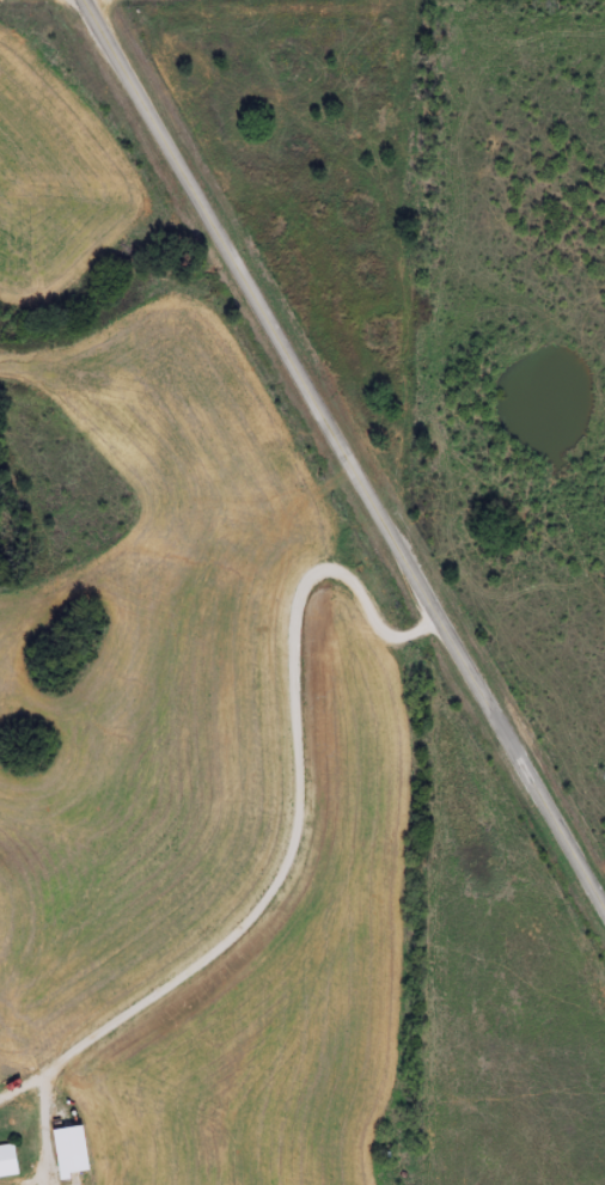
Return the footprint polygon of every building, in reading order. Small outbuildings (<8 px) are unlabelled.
[(14,1175),(11,1144),(0,1145),(0,1177),(14,1175)]
